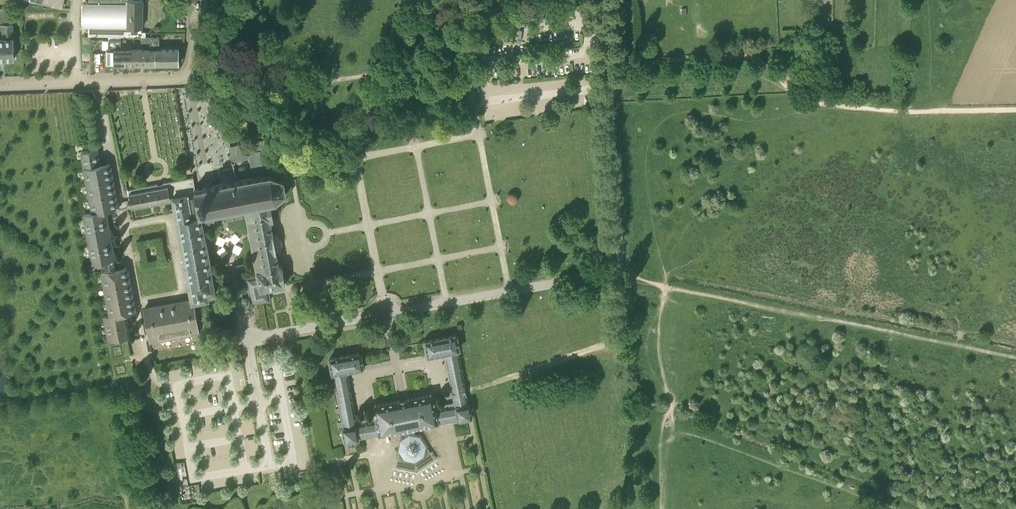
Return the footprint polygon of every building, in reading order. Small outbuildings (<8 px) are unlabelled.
[(89,3),(87,2),(86,26),(88,27),(88,35),(135,36),(135,27),(142,27),(142,0),(89,0),(89,3)] [(14,48),(13,37),(12,23),(6,24),(5,8),(0,8),(0,59),(14,59),(14,48)] [(136,49),(136,64),(155,64),(155,49),(150,49),(150,37),(141,36),(141,42),(144,42),(144,49),(136,49)] [(179,64),(179,49),(159,49),(159,36),(150,37),(150,49),(155,49),(155,64),(179,64)] [(106,56),(106,64),(120,64),(120,42),(118,42),(118,39),(108,39),(108,49),(106,49),(106,56)] [(120,42),(120,64),(136,64),(136,49),(130,50),(130,42),(120,42)] [(448,91),(460,95),(462,89),(450,85),(448,91)] [(414,88),(415,98),(425,98),(424,87),(414,88)] [(427,107),(433,114),(439,109),(433,102),(427,107)] [(376,122),(372,131),(381,135),(385,125),(376,122)] [(509,143),(517,149),(530,134),(522,127),(509,143)] [(506,159),(513,151),(497,138),(490,146),(506,159)] [(101,259),(103,271),(116,268),(114,259),(105,210),(106,210),(119,207),(119,206),(118,205),(117,205),(109,162),(100,164),(97,148),(81,151),(84,167),(83,167),(91,212),(83,213),(92,260),(101,259)] [(260,150),(232,155),(233,161),(250,158),(253,173),(251,173),(252,177),(271,174),(268,158),(262,159),(260,150)] [(272,174),(271,174),(252,177),(237,180),(235,174),(221,177),(223,184),(212,185),(211,182),(205,183),(206,187),(195,189),(197,197),(202,224),(246,216),(245,211),(271,207),(270,202),(275,201),(275,202),(276,202),(277,201),(285,193),(286,193),(286,192),(283,179),(284,179),(284,178),(283,178),(272,174)] [(392,175),(396,195),(406,193),(402,174),(392,175)] [(193,177),(128,189),(132,207),(171,200),(170,197),(172,197),(173,201),(181,200),(181,198),(188,197),(189,199),(197,197),(195,189),(193,177)] [(591,204),(601,204),(600,184),(589,184),(591,204)] [(173,201),(192,301),(202,300),(216,297),(215,291),(213,284),(202,224),(197,197),(189,199),(188,197),(181,198),(181,200),(173,201)] [(271,207),(245,211),(246,216),(257,275),(246,278),(251,304),(270,300),(268,288),(285,285),(282,266),(279,266),(272,231),(270,220),(273,219),(271,207)] [(592,213),(593,233),(601,233),(600,213),(592,213)] [(475,221),(456,226),(458,236),(478,232),(475,221)] [(405,236),(406,246),(416,244),(415,235),(405,236)] [(135,312),(126,266),(116,268),(103,271),(111,315),(104,316),(108,340),(127,337),(123,314),(135,312)] [(433,280),(436,280),(438,269),(427,267),(423,289),(431,291),(433,280)] [(396,289),(398,288),(403,296),(410,292),(400,274),(390,279),(396,289)] [(215,291),(223,290),(222,282),(213,284),(215,291)] [(206,319),(202,300),(192,301),(144,309),(148,335),(148,334),(150,341),(199,332),(198,326),(197,321),(206,319)] [(361,353),(360,353),(360,352),(359,352),(358,352),(330,357),(330,358),(329,358),(329,359),(330,365),(332,365),(343,426),(341,426),(343,440),(346,442),(358,440),(360,438),(359,436),(363,436),(378,433),(378,434),(396,431),(419,427),(439,423),(439,421),(453,419),(456,418),(456,419),(459,421),(471,418),(472,416),(470,403),(466,404),(456,346),(458,346),(456,336),(456,335),(455,335),(455,334),(454,335),(426,340),(425,341),(427,356),(445,352),(454,401),(437,405),(433,395),(433,394),(432,394),(431,394),(430,394),(374,405),(375,405),(374,405),(374,406),(373,406),(375,416),(355,420),(346,371),(363,367),(361,353)] [(401,437),(397,457),(396,466),(416,470),(435,457),(428,447),(418,434),(419,427),(396,431),(401,437)]
